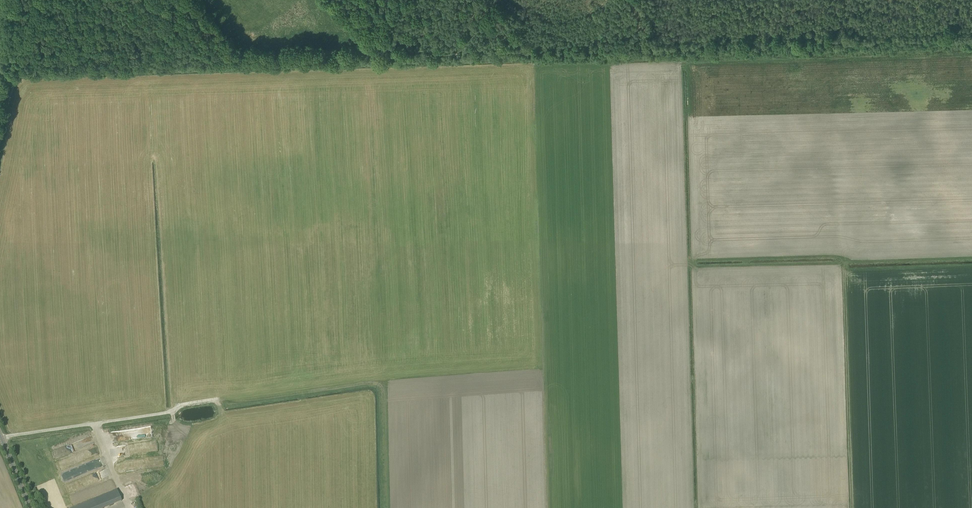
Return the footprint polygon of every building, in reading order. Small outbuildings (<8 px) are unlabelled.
[(74,507),(106,507),(122,502),(117,491),(74,507)]
